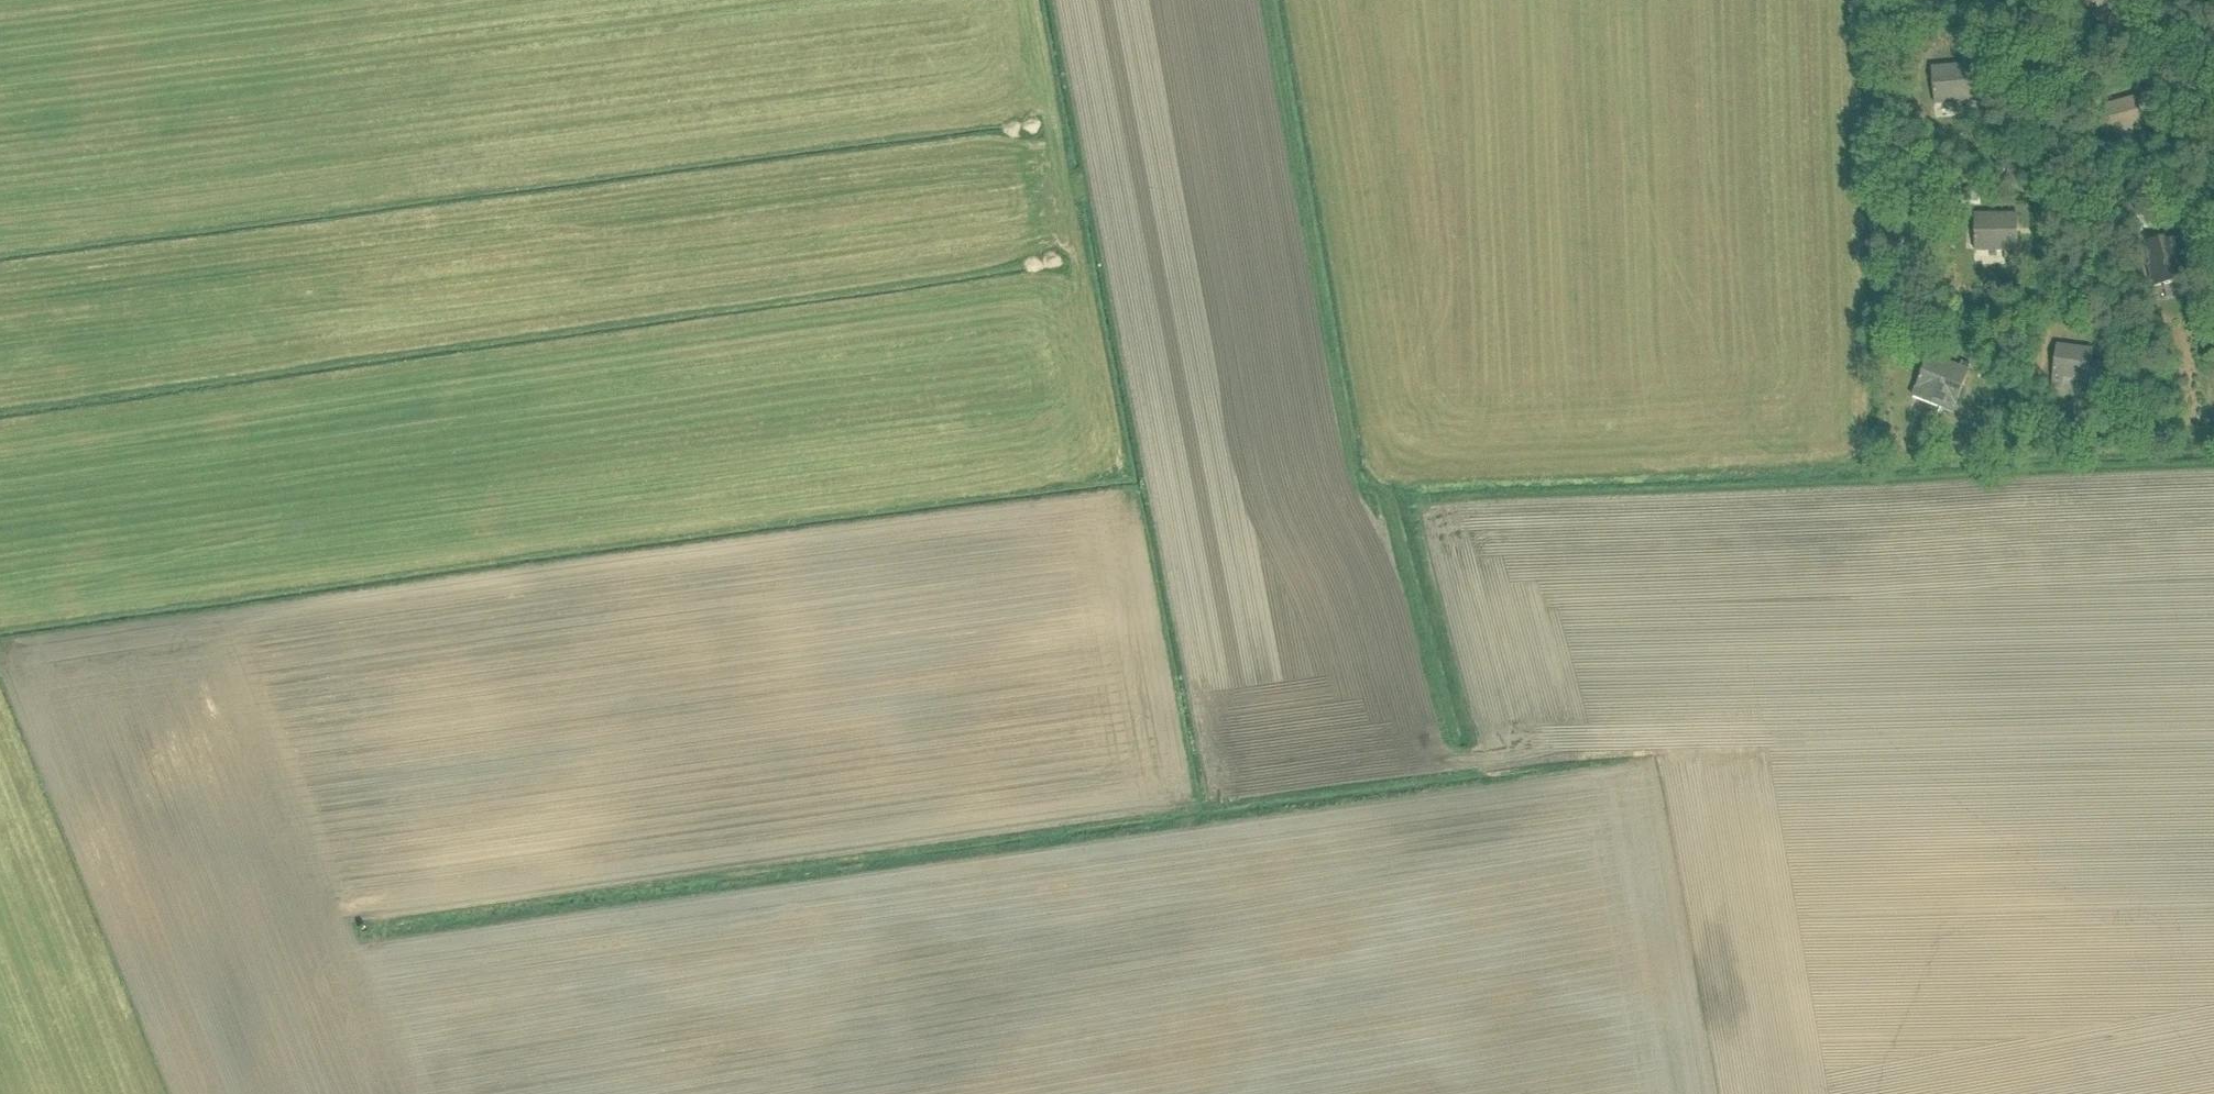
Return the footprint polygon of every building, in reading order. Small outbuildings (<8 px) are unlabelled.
[(2130,3),(2129,0),(2089,0),(2091,9),(2098,8),(2098,10),(2130,3)] [(1966,111),(1979,110),(1975,65),(1933,69),(1936,105),(1966,103),(1966,111)] [(2114,133),(2145,125),(2138,99),(2107,107),(2111,121),(2104,123),(2106,133),(2113,131),(2114,133)] [(1979,205),(1979,192),(1963,192),(1963,205),(1979,205)] [(2006,261),(2019,260),(2019,215),(1976,216),(1976,252),(2006,252),(2006,261)] [(2130,234),(2151,229),(2149,216),(2127,221),(2130,234)] [(2176,279),(2195,275),(2187,239),(2168,244),(2167,240),(2147,244),(2152,267),(2150,267),(2155,288),(2176,283),(2176,279)] [(2092,369),(2094,351),(2058,347),(2052,387),(2063,389),(2064,378),(2090,381),(2090,380),(2104,382),(2105,371),(2092,369)] [(1953,414),(1970,372),(1930,356),(1914,398),(1953,414)]
